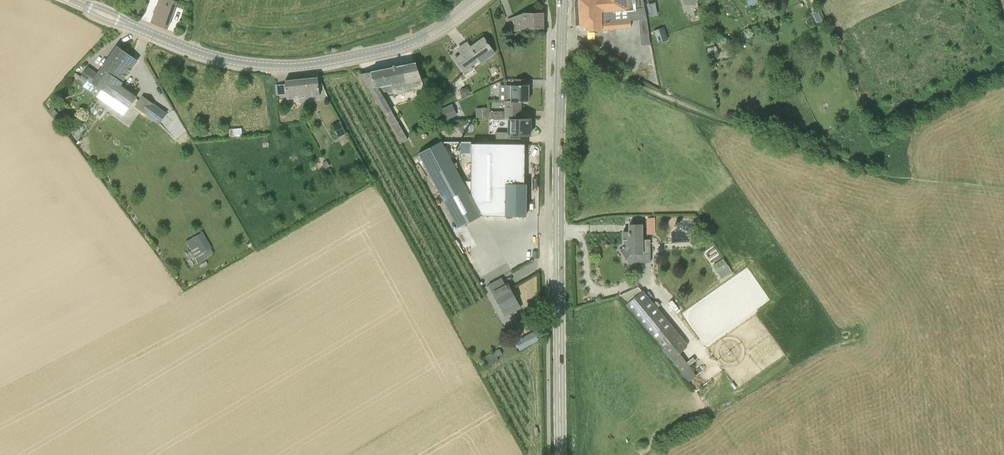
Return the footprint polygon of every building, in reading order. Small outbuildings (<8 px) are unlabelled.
[(158,3),(152,22),(151,22),(151,23),(168,29),(178,0),(159,0),(158,3)] [(580,26),(585,26),(586,31),(630,27),(630,20),(639,20),(641,47),(650,46),(646,19),(643,0),(578,0),(580,26)] [(524,28),(543,28),(543,12),(524,13),(507,19),(510,32),(511,31),(512,38),(521,36),(520,30),(524,28)] [(654,31),(658,43),(668,40),(665,28),(654,31)] [(484,38),(470,47),(467,42),(458,49),(463,56),(456,61),(455,59),(465,74),(473,68),(472,67),(479,61),(480,63),(495,53),(484,38)] [(102,89),(127,53),(117,47),(98,74),(88,67),(81,77),(86,81),(82,87),(97,97),(102,89)] [(119,85),(136,61),(127,54),(127,53),(102,89),(114,98),(115,97),(129,107),(136,97),(119,85)] [(415,63),(361,74),(379,104),(380,104),(388,118),(387,119),(401,143),(408,139),(381,92),(393,90),(394,94),(425,88),(425,87),(415,63)] [(318,77),(285,81),(287,99),(320,95),(318,77)] [(528,101),(528,85),(519,85),(519,86),(511,86),(499,86),(499,101),(505,101),(521,101),(528,101)] [(460,90),(463,97),(469,95),(471,94),(468,87),(466,87),(460,90)] [(134,106),(147,115),(154,104),(142,96),(134,106)] [(520,118),(521,101),(505,101),(505,111),(490,112),(490,108),(482,108),(483,119),(503,119),(520,118)] [(457,115),(452,104),(440,109),(445,120),(457,115)] [(58,114),(53,107),(49,110),(54,117),(58,114)] [(524,135),(524,136),(530,136),(530,118),(520,118),(503,119),(503,132),(498,132),(498,133),(486,133),(486,139),(498,139),(512,140),(512,135),(524,135)] [(340,122),(332,126),(338,137),(346,133),(340,122)] [(448,128),(445,122),(436,127),(440,133),(448,128)] [(243,127),(231,127),(231,135),(244,134),(243,127)] [(458,228),(481,216),(441,141),(418,153),(448,209),(455,222),(458,228)] [(473,199),(482,215),(505,214),(505,216),(525,217),(525,184),(523,184),(524,144),(473,144),(473,199)] [(650,240),(642,240),(642,224),(629,224),(629,232),(623,232),(623,246),(622,246),(622,248),(619,249),(620,250),(621,249),(625,257),(624,258),(625,258),(629,265),(634,262),(650,262),(650,240)] [(196,243),(197,245),(202,253),(211,248),(212,248),(206,237),(196,243)] [(202,253),(197,245),(190,249),(195,257),(202,253)] [(713,265),(717,272),(728,266),(723,258),(713,265)] [(520,307),(510,289),(507,283),(492,291),(505,315),(520,307)] [(689,346),(675,330),(642,291),(627,304),(666,351),(673,359),(683,373),(691,368),(680,353),(689,346)] [(484,357),(488,364),(505,354),(500,347),(484,357)]
